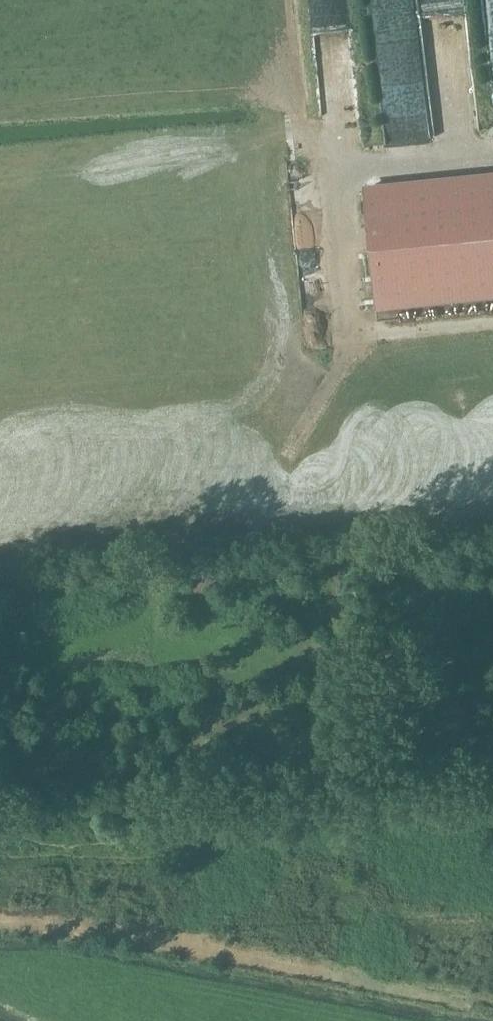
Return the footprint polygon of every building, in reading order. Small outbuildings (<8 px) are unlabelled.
[(365,190),(376,308),(492,296),(492,177),(365,190)]
